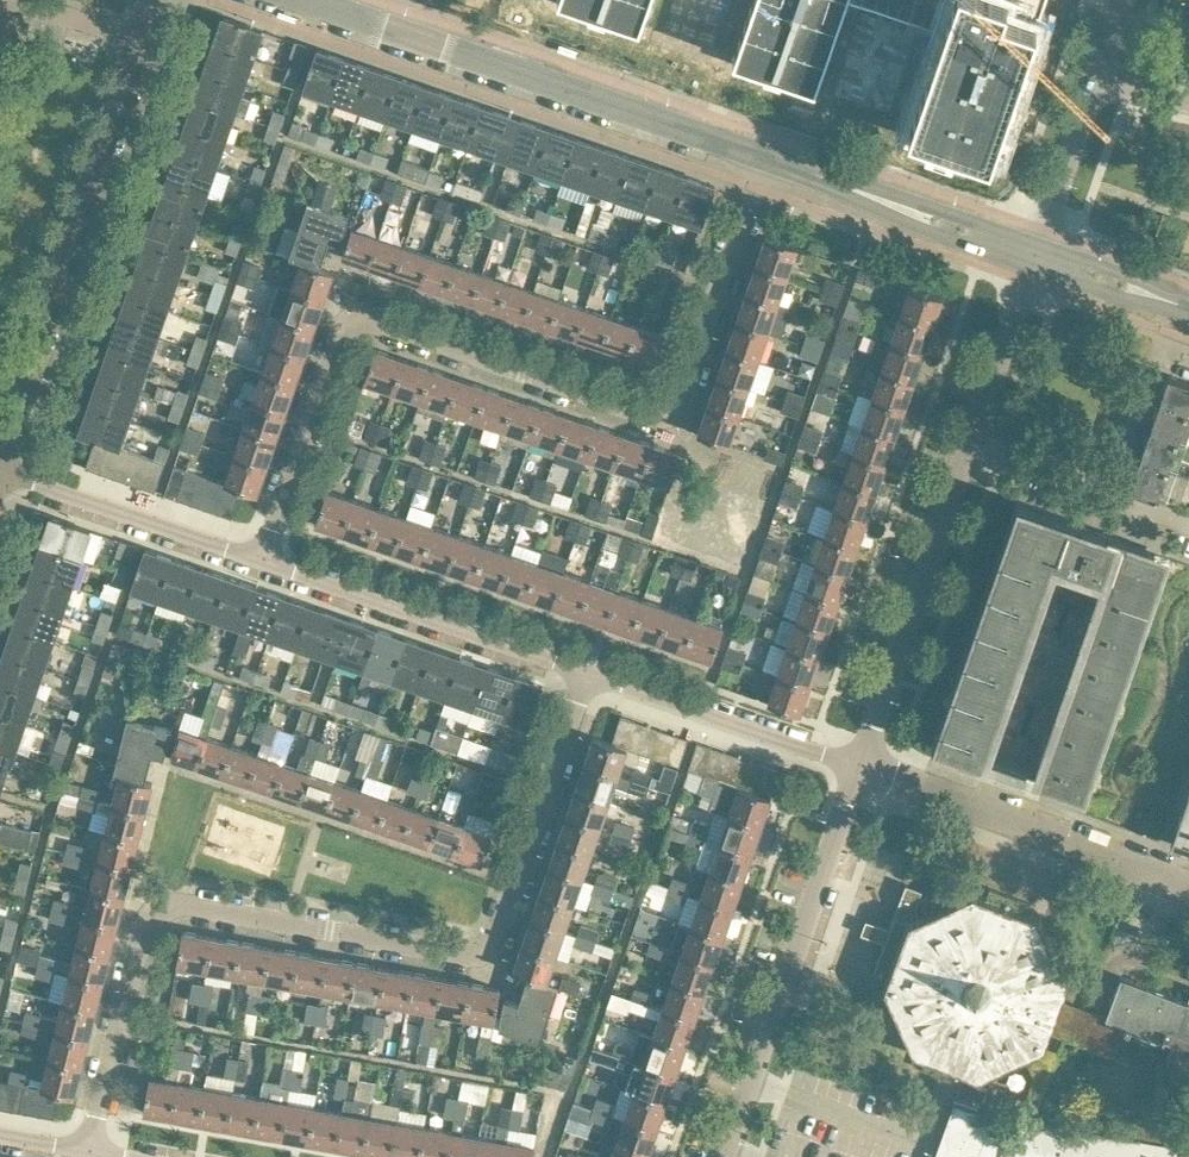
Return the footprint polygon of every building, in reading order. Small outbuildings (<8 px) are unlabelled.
[(590,9),(588,15),(605,21),(607,15),(639,27),(649,0),(562,0),(590,9)] [(733,59),(766,70),(764,75),(780,81),(782,76),(815,87),(845,0),(753,0),(733,59)] [(941,21),(942,21),(909,119),(932,127),(948,133),(990,147),(1036,13),(1034,12),(1035,10),(1037,11),(1039,6),(1038,6),(1039,4),(1040,0),(882,0),(941,21)] [(1166,13),(1188,18),(1188,0),(1168,0),(1166,13)] [(213,43),(213,44),(253,57),(262,30),(247,24),(247,23),(239,20),(239,21),(223,16),(219,29),(220,29),(215,44),(213,43)] [(299,73),(308,45),(295,41),(290,55),(292,56),(287,69),(299,73)] [(204,71),(204,72),(243,85),(253,57),(213,44),(213,45),(210,53),(209,56),(210,56),(205,71),(204,71)] [(330,53),(317,49),(304,88),(331,98),(345,58),(344,58),(344,59),(329,54),(330,53)] [(357,63),(357,62),(345,58),(331,98),(359,107),(373,68),(372,67),(371,68),(357,63)] [(385,72),(373,68),(359,107),(387,117),(400,77),(399,77),(399,78),(384,73),(385,72)] [(299,73),(287,69),(282,84),(294,89),(299,73)] [(195,98),(194,99),(234,113),(245,117),(251,97),(240,94),(243,85),(204,72),(201,81),(200,84),(201,84),(196,99),(195,98)] [(412,81),(400,77),(387,117),(414,126),(428,87),(427,86),(426,87),(412,82),(412,81)] [(439,92),(439,91),(428,87),(414,126),(442,136),(456,96),(454,96),(454,97),(439,92)] [(467,100),(456,96),(442,136),(470,145),(483,106),(482,105),(481,106),(466,101),(467,100)] [(185,126),(185,127),(224,141),(234,113),(194,99),(194,100),(191,108),(190,111),(191,111),(186,126),(185,126)] [(494,111),(494,109),(483,106),(470,145),(497,155),(502,157),(516,117),(509,115),(509,116),(494,111)] [(273,111),(268,125),(280,129),(285,115),(273,111)] [(518,118),(516,117),(502,157),(504,157),(535,168),(548,128),(537,124),(537,125),(522,120),(523,119),(518,118)] [(275,143),(280,129),(268,125),(263,139),(275,143)] [(224,141),(185,127),(182,136),(181,139),(182,139),(177,154),(176,153),(175,155),(214,169),(224,141)] [(302,139),(316,144),(320,133),(306,128),(302,139)] [(535,168),(562,177),(576,138),(565,134),(565,135),(550,130),(550,129),(548,128),(535,168)] [(334,138),(320,133),(316,144),(330,149),(334,138)] [(578,138),(576,138),(562,177),(590,187),(604,147),(592,143),(592,144),(577,139),(578,138)] [(285,144),(279,160),(291,164),(296,148),(285,144)] [(360,146),(356,158),(370,163),(374,151),(360,146)] [(605,148),(604,147),(590,187),(618,196),(632,157),(620,153),(619,154),(605,149),(605,148)] [(374,151),(370,163),(386,168),(390,157),(374,151)] [(166,182),(166,183),(205,196),(214,169),(175,155),(172,163),(171,166),(172,166),(167,181),(166,181),(166,182)] [(633,157),(632,157),(618,196),(646,206),(659,166),(647,162),(647,163),(632,158),(633,157)] [(285,180),(291,164),(279,160),(274,176),(285,180)] [(431,169),(406,160),(401,173),(426,182),(430,170),(431,169)] [(254,166),(249,180),(261,184),(265,170),(254,166)] [(646,206),(673,215),(687,176),(675,172),(674,173),(660,168),(660,166),(659,166),(646,206)] [(430,170),(426,182),(441,187),(445,176),(430,170)] [(688,176),(687,176),(673,215),(701,225),(706,209),(708,209),(711,202),(709,201),(715,185),(702,181),(702,182),(687,177),(688,176)] [(386,179),(381,195),(390,199),(396,182),(386,179)] [(261,184),(249,180),(240,208),(251,212),(261,184)] [(312,203),(331,210),(339,187),(319,180),(312,203)] [(481,201),(485,189),(458,180),(454,191),(481,201)] [(396,182),(390,199),(400,202),(406,186),(396,182)] [(156,210),(156,211),(195,224),(205,196),(166,183),(163,191),(162,193),(163,194),(157,211),(156,210)] [(438,197),(433,213),(442,217),(448,200),(438,197)] [(505,209),(519,214),(523,202),(509,197),(505,209)] [(448,200),(442,217),(452,220),(458,203),(448,200)] [(301,260),(320,267),(329,240),(339,244),(338,245),(340,245),(349,216),(331,210),(312,203),(307,202),(289,256),(301,260)] [(547,223),(551,212),(536,207),(533,218),(547,223)] [(149,230),(146,238),(186,252),(195,224),(156,211),(156,212),(157,212),(151,229),(150,229),(149,230)] [(565,217),(551,212),(547,223),(561,228),(565,217)] [(490,214),(484,231),(494,235),(500,218),(490,214)] [(500,218),(494,235),(504,238),(510,221),(500,218)] [(230,236),(241,240),(246,226),(235,222),(230,236)] [(592,226),(589,238),(602,242),(606,231),(593,226),(592,226)] [(342,256),(368,265),(378,236),(352,228),(342,256)] [(606,231),(602,242),(616,247),(620,236),(606,231)] [(542,232),(536,249),(546,252),(552,236),(542,232)] [(253,235),(250,243),(259,246),(262,238),(253,235)] [(230,236),(225,249),(237,253),(241,240),(230,236)] [(378,236),(368,265),(394,273),(404,245),(378,236)] [(552,236),(546,252),(556,256),(562,239),(552,236)] [(756,264),(788,275),(797,247),(766,236),(756,264)] [(137,266),(176,280),(186,252),(146,238),(146,239),(145,242),(146,242),(141,257),(140,256),(140,257),(137,266)] [(394,273),(420,282),(430,254),(404,245),(394,273)] [(644,257),(657,261),(661,250),(647,246),(644,257)] [(589,265),(588,267),(598,270),(604,253),(594,250),(589,265)] [(661,250),(657,261),(671,266),(675,255),(661,250)] [(604,253),(598,270),(608,274),(614,256),(604,253)] [(430,254),(420,282),(446,291),(456,263),(430,254)] [(214,282),(216,277),(220,264),(204,258),(198,276),(214,282)] [(333,271),(320,267),(301,260),(291,288),(323,299),(333,271)] [(244,261),(241,271),(259,277),(262,267),(244,261)] [(456,263),(446,291),(472,300),(482,272),(456,263)] [(756,264),(746,292),(778,303),(788,275),(756,264)] [(130,286),(127,294),(166,307),(176,280),(137,266),(136,269),(137,269),(132,284),(131,284),(130,286)] [(640,285),(649,288),(655,271),(646,267),(640,285)] [(859,269),(855,279),(873,285),(876,275),(859,269)] [(241,271),(238,281),(255,287),(259,277),(241,271)] [(659,291),(665,274),(655,271),(649,288),(659,291)] [(482,272),(472,300),(498,309),(508,281),(482,272)] [(216,277),(214,282),(211,292),(222,296),(227,281),(216,277)] [(826,278),(823,288),(840,294),(843,284),(826,278)] [(508,281),(498,309),(524,318),(533,290),(508,281)] [(323,299),(291,288),(279,284),(270,312),(314,327),(323,299)] [(901,314),(933,325),(942,297),(910,286),(901,314)] [(840,294),(823,288),(820,298),(837,304),(840,294)] [(533,290),(524,318),(550,327),(559,299),(533,290)] [(217,310),(222,296),(211,292),(206,306),(217,310)] [(746,292),(737,320),(768,331),(778,303),(746,292)] [(118,322),(157,335),(166,307),(127,294),(126,297),(128,297),(122,312),(121,311),(121,313),(118,322)] [(849,297),(840,324),(857,330),(866,303),(849,297)] [(231,299),(222,326),(239,332),(249,305),(231,299)] [(559,299),(550,327),(576,336),(585,308),(559,299)] [(585,308),(576,336),(602,345),(611,317),(585,308)] [(270,312),(260,340),(272,344),(304,355),(314,327),(270,312)] [(923,353),(933,325),(901,314),(891,342),(923,353)] [(602,345),(628,354),(637,326),(611,317),(602,345)] [(737,320),(727,349),(759,360),(768,331),(737,320)] [(108,349),(108,350),(147,363),(157,335),(118,322),(117,324),(118,324),(113,339),(112,339),(108,349)] [(840,324),(836,334),(853,340),(857,330),(840,324)] [(222,326),(218,336),(236,342),(239,332),(222,326)] [(637,326),(628,354),(654,363),(663,334),(637,326)] [(197,333),(192,347),(203,351),(208,337),(197,333)] [(807,334),(803,344),(821,350),(824,340),(807,334)] [(882,369),(914,380),(923,353),(891,342),(882,369)] [(295,383),(304,355),(272,344),(263,371),(295,383)] [(803,344),(800,354),(817,360),(821,350),(803,344)] [(198,365),(203,351),(192,347),(187,361),(198,365)] [(392,390),(403,358),(375,349),(364,381),(392,390)] [(727,349),(717,377),(755,390),(764,393),(774,365),(759,360),(727,349)] [(99,376),(99,377),(138,391),(147,363),(108,350),(107,351),(109,352),(104,366),(102,366),(102,368),(99,376)] [(830,351),(821,379),(836,385),(840,375),(837,374),(843,356),(830,351)] [(430,368),(403,358),(392,390),(419,400),(430,368)] [(419,400),(416,409),(444,419),(447,409),(458,377),(430,368),(419,400)] [(904,408),(914,380),(882,369),(872,397),(904,408)] [(243,380),(238,394),(253,399),(285,410),(295,383),(263,371),(258,385),(243,380)] [(206,372),(203,382),(220,388),(224,378),(206,372)] [(1158,402),(1188,412),(1188,381),(1168,374),(1158,402)] [(138,391),(99,377),(98,379),(99,379),(94,394),(93,394),(93,395),(90,403),(89,405),(128,419),(138,391)] [(486,387),(458,377),(447,409),(475,419),(486,387)] [(717,377),(708,405),(739,416),(744,401),(751,404),(755,390),(717,377)] [(821,379),(817,389),(833,395),(836,385),(821,379)] [(203,382),(199,392),(217,398),(220,388),(203,382)] [(157,384),(153,396),(167,401),(171,389),(157,384)] [(514,396),(486,387),(475,419),(503,428),(514,396)] [(177,389),(173,403),(184,407),(189,393),(177,389)] [(787,390),(784,400),(802,406),(805,396),(787,390)] [(857,392),(848,420),(895,436),(904,408),(872,397),(857,392)] [(285,410),(253,399),(238,394),(233,409),(248,414),(244,427),(276,438),(285,410)] [(503,428),(500,438),(527,447),(530,438),(541,406),(514,396),(503,428)] [(784,400),(780,410),(798,416),(802,406),(784,400)] [(1148,430),(1186,443),(1188,434),(1188,412),(1158,402),(1148,430)] [(179,421),(184,407),(173,403),(168,417),(179,421)] [(95,438),(109,443),(118,446),(128,419),(89,405),(89,407),(90,407),(85,422),(83,421),(83,422),(80,431),(79,433),(95,438)] [(739,416),(708,405),(698,434),(729,445),(729,444),(739,416)] [(569,415),(541,406),(530,438),(558,448),(569,415)] [(597,425),(569,415),(558,448),(586,457),(597,425)] [(365,438),(375,441),(381,424),(371,420),(365,438)] [(848,420),(838,447),(885,464),(895,436),(848,420)] [(390,427),(381,424),(375,441),(384,444),(390,427)] [(625,434),(597,425),(586,457),(614,467),(625,434)] [(805,425),(802,435),(818,440),(821,430),(805,425)] [(187,427),(183,437),(202,444),(205,434),(187,427)] [(234,455),(266,466),(276,438),(244,427),(234,455)] [(1148,430),(1138,459),(1176,472),(1186,443),(1148,430)] [(652,444),(625,434),(614,467),(641,476),(652,444)] [(802,435),(799,445),(814,450),(818,440),(802,435)] [(183,437),(180,447),(198,454),(202,444),(183,437)] [(95,438),(85,467),(99,472),(109,443),(95,438)] [(426,439),(420,457),(430,460),(436,443),(426,439)] [(99,472),(113,477),(123,448),(118,446),(109,443),(99,472)] [(436,443),(430,460),(440,463),(446,446),(436,443)] [(158,444),(153,458),(165,462),(170,448),(158,444)] [(680,454),(652,444),(641,476),(669,486),(680,454)] [(355,464),(365,467),(371,450),(361,446),(355,464)] [(782,463),(786,452),(768,446),(765,457),(782,463)] [(838,447),(834,461),(849,466),(844,480),(876,491),(885,464),(838,447)] [(123,448),(113,477),(127,482),(137,453),(123,448)] [(380,453),(371,450),(365,467),(375,470),(380,453)] [(127,482),(141,487),(151,458),(137,453),(127,482)] [(228,484),(242,489),(257,494),(266,466),(234,455),(224,483),(228,484)] [(165,462),(153,458),(151,458),(141,487),(155,491),(165,462)] [(481,458),(475,476),(485,479),(491,462),(481,458)] [(1176,472),(1138,459),(1128,487),(1178,504),(1188,477),(1176,472)] [(491,462),(485,479),(495,483),(501,465),(491,462)] [(413,464),(407,482),(417,485),(423,468),(413,464)] [(177,499),(187,470),(173,466),(164,494),(177,499)] [(423,468),(417,485),(427,488),(433,471),(423,468)] [(177,499),(191,504),(201,475),(187,470),(177,499)] [(191,504),(204,508),(214,479),(201,475),(191,504)] [(537,477),(531,495),(541,498),(547,481),(537,477)] [(204,508),(218,513),(228,484),(224,483),(214,479),(204,508)] [(866,519),(876,491),(844,480),(834,508),(866,519)] [(547,481),(541,498),(569,508),(572,497),(554,491),(557,484),(547,481)] [(786,481),(783,490),(799,496),(802,486),(786,481)] [(465,482),(460,500),(469,503),(475,486),(465,482)] [(218,513),(231,518),(242,489),(228,484),(218,513)] [(475,486),(469,503),(479,506),(485,489),(475,486)] [(327,490),(326,490),(315,523),(341,532),(352,499),(327,490)] [(783,490),(779,500),(796,506),(799,496),(783,490)] [(592,497),(586,514),(596,517),(602,500),(592,497)] [(341,532),(368,541),(379,508),(352,499),(341,532)] [(518,500),(512,518),(522,521),(528,504),(518,500)] [(602,500),(596,517),(606,521),(609,513),(612,503),(602,500)] [(405,517),(394,550),(420,559),(432,527),(430,526),(435,512),(410,504),(405,517)] [(528,504),(522,521),(533,525),(539,508),(528,504)] [(1106,536),(1079,526),(1019,505),(936,744),(996,765),(996,763),(987,760),(1057,560),(1102,576),(1033,776),(1024,772),(1023,774),(1083,795),(1154,591),(1166,557),(1106,536)] [(379,508),(368,541),(394,550),(405,517),(379,508)] [(825,536),(857,547),(866,519),(834,508),(825,536)] [(645,522),(641,533),(652,536),(659,514),(649,511),(645,522)] [(51,516),(41,544),(81,558),(94,562),(103,534),(90,530),(74,524),(75,523),(67,520),(67,521),(51,516)] [(571,519),(565,536),(575,539),(581,522),(571,519)] [(581,522),(575,539),(585,543),(591,525),(581,522)] [(432,527),(420,559),(447,568),(458,536),(432,527)] [(608,531),(603,544),(620,550),(618,554),(628,557),(634,540),(608,531)] [(458,536),(447,568),(473,577),(485,545),(458,536)] [(767,536),(763,545),(780,551),(783,541),(767,536)] [(847,575),(857,547),(825,536),(815,564),(847,575)] [(121,556),(116,570),(127,573),(136,545),(121,540),(116,554),(121,556)] [(634,540),(628,557),(638,561),(644,544),(634,540)] [(72,585),(81,558),(41,544),(32,571),(72,585)] [(511,554),(485,545),(473,577),(500,586),(511,554)] [(763,545),(754,573),(770,579),(771,579),(780,551),(763,545)] [(145,548),(132,588),(160,598),(174,558),(172,558),(172,559),(157,554),(158,553),(145,548)] [(500,586),(526,596),(537,563),(511,554),(500,586)] [(677,555),(671,572),(681,576),(687,558),(677,555)] [(160,598),(187,607),(201,568),(200,567),(199,568),(185,563),(185,562),(174,558),(160,598)] [(687,558),(681,576),(690,579),(697,562),(687,558)] [(802,559),(792,586),(806,591),(838,602),(847,575),(815,564),(802,559)] [(564,573),(537,563),(526,596),(553,605),(564,573)] [(187,607),(215,616),(228,577),(227,577),(227,578),(212,573),(213,571),(201,568),(187,607)] [(122,587),(127,573),(116,570),(111,583),(122,587)] [(590,582),(579,614),(606,623),(617,591),(622,574),(609,570),(603,587),(590,582)] [(62,613),(72,585),(32,571),(22,599),(62,613)] [(553,605),(579,614),(590,582),(564,573),(553,605)] [(734,594),(740,576),(730,573),(724,590),(734,594)] [(215,616),(242,626),(256,586),(255,586),(254,587),(240,582),(240,581),(228,577),(215,616)] [(267,590),(256,586),(242,626),(233,651),(246,656),(255,630),(270,635),(283,596),(282,595),(282,596),(267,591),(267,590)] [(792,587),(783,614),(796,619),(828,630),(838,602),(806,591),(806,592),(792,587)] [(606,623),(632,632),(643,600),(617,591),(606,623)] [(748,591),(744,601),(761,607),(765,597),(764,596),(748,591)] [(270,635),(264,651),(292,661),(297,645),(311,605),(310,605),(309,606),(295,601),(295,600),(283,596),(270,635)] [(22,599),(13,626),(53,640),(62,613),(22,599)] [(669,610),(643,600),(632,632),(659,641),(669,610)] [(744,601),(741,610),(758,616),(761,607),(744,601)] [(322,609),(311,605),(297,645),(325,654),(330,656),(344,617),(337,614),(337,615),(322,610),(322,609)] [(659,641),(685,650),(696,619),(669,610),(659,641)] [(97,624),(108,628),(113,614),(102,611),(97,624)] [(330,656),(363,668),(377,628),(365,624),(365,625),(350,620),(351,619),(344,617),(330,656)] [(696,617),(696,619),(685,650),(712,659),(723,626),(696,617)] [(787,647),(819,658),(828,630),(796,619),(787,647)] [(120,623),(116,634),(144,643),(148,633),(120,623)] [(92,638),(103,642),(108,628),(97,624),(92,638)] [(13,626),(3,654),(44,668),(53,640),(13,626)] [(378,628),(377,628),(363,668),(391,677),(405,638),(393,633),(392,635),(378,629),(378,628)] [(162,637),(148,633),(144,643),(158,648),(162,637)] [(406,638),(405,638),(391,677),(418,687),(432,647),(420,643),(420,644),(405,639),(406,638)] [(771,642),(762,668),(778,673),(777,674),(809,685),(819,658),(787,647),(786,648),(771,642)] [(107,659),(117,663),(123,647),(112,643),(107,659)] [(729,646),(725,656),(743,662),(746,652),(729,646)] [(185,658),(199,662),(203,652),(189,647),(185,658)] [(433,647),(432,647),(418,687),(446,696),(459,656),(448,652),(447,653),(433,648),(433,647)] [(217,656),(203,652),(199,662),(213,667),(217,656)] [(44,668),(3,654),(0,664),(0,683),(35,695),(44,668)] [(446,696),(441,711),(468,721),(473,705),(487,666),(475,662),(475,663),(460,658),(461,657),(459,656),(446,696)] [(739,671),(743,662),(725,656),(722,666),(739,671)] [(112,679),(117,663),(107,659),(101,676),(112,679)] [(240,676),(253,681),(257,670),(243,665),(240,676)] [(83,666),(78,679),(89,683),(94,669),(83,666)] [(488,666),(487,666),(473,705),(501,715),(514,675),(503,671),(502,672),(488,667),(488,666)] [(271,675),(257,670),(253,681),(267,686),(271,675)] [(768,702),(800,713),(809,685),(777,674),(768,702)] [(514,675),(501,715),(497,726),(525,735),(534,709),(536,709),(539,701),(537,701),(542,685),(530,681),(530,682),(515,677),(515,676),(514,675)] [(206,677),(202,689),(218,694),(222,682),(206,677)] [(84,697),(89,683),(78,679),(73,693),(84,697)] [(284,679),(281,690),(295,695),(298,684),(284,679)] [(25,723),(31,708),(40,711),(44,699),(35,695),(0,683),(0,714),(25,723)] [(231,698),(220,695),(216,706),(211,723),(221,726),(231,698)] [(338,698),(334,709),(348,714),(348,713),(351,704),(352,703),(338,698)] [(180,727),(170,755),(196,764),(206,736),(211,723),(216,706),(206,702),(201,716),(195,733),(180,727)] [(365,707),(361,718),(376,723),(379,712),(365,707)] [(71,708),(69,716),(77,719),(80,711),(71,708)] [(393,717),(379,712),(376,723),(389,728),(393,717)] [(16,751),(25,723),(0,714),(0,745),(16,751)] [(620,715),(612,742),(624,747),(633,720),(620,715)] [(113,773),(119,774),(145,781),(152,753),(162,756),(162,757),(163,758),(164,753),(171,728),(127,717),(113,773)] [(252,737),(263,740),(268,723),(258,720),(252,737)] [(624,747),(627,748),(638,751),(647,724),(633,720),(624,747)] [(64,721),(59,734),(70,738),(75,724),(64,721)] [(268,723),(263,740),(273,744),(279,727),(268,723)] [(651,756),(661,729),(647,724),(638,751),(651,756)] [(417,737),(431,742),(434,731),(421,726),(417,737)] [(674,734),(661,729),(651,756),(665,761),(674,734)] [(448,736),(434,731),(431,742),(444,747),(448,736)] [(59,734),(50,762),(60,766),(70,738),(59,734)] [(674,734),(665,761),(679,765),(688,738),(674,734)] [(458,751),(458,752),(485,761),(491,744),(464,735),(458,751)] [(196,764),(222,773),(232,745),(206,736),(196,764)] [(627,748),(624,747),(612,742),(594,736),(585,763),(618,774),(627,748)] [(300,800),(310,772),(314,758),(320,741),(309,738),(304,754),(301,754),(296,767),(284,763),(274,791),(300,800)] [(80,739),(76,750),(92,755),(96,744),(80,739)] [(331,745),(320,741),(314,758),(325,762),(331,745)] [(713,747),(697,741),(688,768),(704,774),(713,747)] [(491,744),(485,761),(513,771),(519,753),(491,744)] [(8,761),(12,763),(16,751),(0,745),(0,788),(8,761)] [(222,773),(248,782),(258,754),(232,745),(222,773)] [(704,774),(705,774),(717,779),(726,752),(713,747),(704,774)] [(726,752),(717,779),(730,783),(740,756),(726,752)] [(274,791),(284,763),(258,754),(248,782),(274,791)] [(355,772),(366,776),(372,759),(361,755),(355,772)] [(740,756),(730,783),(745,788),(754,761),(740,756)] [(372,759),(366,776),(377,779),(382,763),(372,759)] [(754,761),(745,788),(758,793),(768,766),(754,761)] [(609,800),(618,774),(585,763),(576,789),(609,800)] [(768,766),(758,793),(769,796),(777,769),(768,766)] [(635,768),(631,779),(650,786),(654,775),(635,768)] [(300,800),(326,809),(335,781),(310,772),(300,800)] [(407,790),(418,794),(424,777),(413,773),(407,790)] [(484,773),(479,788),(491,792),(497,789),(500,778),(484,773)] [(152,782),(145,781),(119,774),(112,803),(145,812),(152,782)] [(705,774),(699,791),(702,792),(714,796),(710,808),(716,810),(761,825),(771,797),(769,796),(758,793),(745,788),(730,783),(717,779),(705,774)] [(434,780),(424,777),(418,794),(428,797),(434,780)] [(66,779),(62,790),(79,795),(99,800),(102,788),(66,779)] [(631,779),(627,790),(646,797),(650,786),(631,779)] [(361,790),(335,781),(326,809),(352,818),(361,790)] [(600,826),(609,800),(576,789),(567,815),(600,826)] [(387,798),(361,790),(352,818),(378,826),(387,798)] [(459,808),(469,811),(475,794),(465,791),(459,808)] [(1179,817),(1188,820),(1188,793),(1181,816),(1180,816),(1179,817)] [(105,832),(125,837),(138,840),(145,812),(112,803),(99,800),(79,795),(76,806),(109,814),(105,832)] [(378,826),(404,835),(413,807),(387,798),(378,826)] [(404,835),(408,837),(429,844),(432,837),(439,816),(413,807),(404,835)] [(713,827),(709,838),(752,853),(761,825),(716,810),(710,827),(713,827)] [(669,825),(689,832),(709,838),(713,827),(710,827),(673,814),(669,825)] [(567,815),(559,837),(558,841),(591,852),(596,837),(600,826),(567,815)] [(439,816),(432,837),(429,844),(455,853),(465,825),(439,816)] [(1179,817),(1180,818),(1172,842),(1171,841),(1170,843),(1188,849),(1188,820),(1179,817)] [(28,848),(33,827),(0,819),(0,841),(28,848)] [(617,820),(613,831),(632,837),(636,826),(617,820)] [(465,825),(455,853),(482,862),(491,834),(465,825)] [(611,837),(609,842),(628,849),(632,837),(613,831),(611,837)] [(105,832),(104,837),(101,849),(67,841),(65,852),(82,856),(98,860),(131,868),(138,840),(125,837),(105,832)] [(710,870),(742,880),(752,853),(709,838),(689,832),(685,841),(702,847),(696,865),(710,870)] [(591,852),(558,841),(549,866),(582,878),(591,852)] [(79,867),(82,856),(65,852),(62,862),(79,867)] [(98,860),(92,889),(124,897),(131,868),(98,860)] [(21,861),(17,876),(28,879),(32,864),(21,861)] [(582,878),(549,866),(540,892),(573,904),(582,878)] [(742,880),(710,870),(700,897),(733,908),(742,880)] [(599,871),(595,882),(615,889),(618,878),(599,871)] [(25,892),(28,879),(17,876),(14,889),(25,892)] [(673,876),(670,887),(688,893),(692,883),(673,876)] [(633,896),(615,890),(595,882),(591,894),(629,907),(633,896)] [(922,1068),(944,1076),(964,1083),(967,1074),(979,1078),(1044,1049),(1050,1032),(1049,1032),(1068,981),(1039,917),(1026,913),(1030,902),(989,886),(985,897),(973,893),(921,916),(916,907),(923,889),(905,882),(888,928),(878,924),(873,937),(883,941),(872,971),(888,977),(884,988),(913,1052),(926,1057),(922,1068)] [(670,887),(666,897),(685,904),(688,893),(670,887)] [(124,897),(92,889),(85,917),(117,925),(124,897)] [(573,904),(540,892),(531,919),(564,930),(573,904)] [(54,896),(51,908),(68,912),(71,901),(54,896)] [(733,908),(700,897),(691,925),(723,936),(733,908)] [(85,917),(68,912),(51,908),(48,919),(82,928),(78,945),(109,953),(117,925),(85,917)] [(7,918),(3,932),(14,935),(18,920),(7,918)] [(522,944),(555,956),(564,930),(531,919),(522,944)] [(681,922),(672,949),(682,953),(714,963),(723,936),(691,925),(681,922)] [(581,924),(577,935),(596,941),(599,931),(581,924)] [(206,969),(212,936),(182,931),(176,964),(177,964),(191,967),(189,982),(193,982),(203,984),(206,969)] [(14,935),(3,932),(0,945),(0,946),(11,949),(14,935)] [(577,935),(574,945),(592,951),(596,941),(577,935)] [(235,975),(241,941),(212,936),(206,969),(235,975)] [(263,980),(269,946),(241,941),(235,975),(263,980)] [(651,942),(647,953),(665,960),(669,948),(651,942)] [(555,956),(522,944),(513,971),(527,976),(546,982),(555,956)] [(109,953),(78,945),(74,962),(40,953),(37,965),(102,982),(109,953)] [(292,985),(298,952),(269,946),(263,980),(292,985)] [(321,990),(327,957),(298,952),(292,985),(321,990)] [(714,963),(681,953),(672,980),(704,991),(714,963)] [(350,995),(356,962),(327,957),(321,990),(350,995)] [(378,1000),(384,967),(356,962),(350,995),(378,1000)] [(37,965),(34,976),(51,980),(46,997),(64,1002),(95,1010),(102,982),(37,965)] [(407,1006),(413,972),(384,967),(378,1000),(407,1006)] [(413,972),(407,1006),(424,1009),(421,1023),(433,1025),(436,1011),(442,977),(413,972)] [(1068,981),(1049,1032),(1050,1032),(1109,1054),(1125,1031),(1129,1033),(1131,1027),(1174,1042),(1161,1073),(1188,1082),(1188,997),(1188,1000),(1184,999),(1145,984),(1121,975),(1106,1015),(1062,998),(1068,982),(1068,981)] [(492,1035),(491,1037),(509,1043),(512,1032),(540,1041),(558,986),(546,982),(527,976),(519,1003),(505,998),(506,997),(504,997),(504,999),(498,997),(492,1035)] [(563,976),(559,987),(578,993),(582,982),(563,976)] [(464,1016),(471,983),(442,977),(436,1011),(464,1016)] [(704,991),(672,980),(662,1008),(695,1019),(704,991)] [(191,1000),(189,1009),(199,1011),(200,1001),(203,984),(193,982),(190,999),(191,1000)] [(471,983),(464,1016),(482,1019),(480,1033),(492,1035),(498,997),(500,988),(471,983)] [(203,984),(200,1001),(208,1003),(210,1003),(213,986),(203,984)] [(635,987),(632,998),(650,1004),(654,994),(635,987)] [(250,992),(247,1009),(258,1011),(261,994),(250,992)] [(261,994),(258,1011),(268,1013),(271,996),(261,994)] [(632,998),(628,1009),(647,1015),(650,1004),(632,998)] [(27,1010),(24,1022),(39,1026),(57,1030),(88,1038),(95,1010),(64,1002),(60,1018),(27,1010)] [(308,1003),(305,1020),(315,1022),(318,1005),(308,1003)] [(647,1015),(659,1019),(653,1036),(685,1046),(695,1019),(662,1008),(652,1004),(650,1004),(647,1015)] [(318,1005),(315,1022),(325,1024),(329,1007),(318,1005)] [(606,1006),(602,1018),(612,1021),(616,1009),(606,1006)] [(365,1013),(362,1030),(373,1032),(376,1015),(365,1013)] [(376,1015),(373,1032),(383,1034),(386,1017),(376,1015)] [(37,1037),(39,1026),(23,1022),(21,1033),(37,1037)] [(421,1023),(418,1040),(430,1042),(433,1025),(421,1023)] [(433,1025),(430,1042),(437,1044),(441,1044),(444,1027),(433,1025)] [(81,1066),(88,1038),(57,1030),(50,1059),(81,1066)] [(633,1049),(630,1059),(635,1060),(676,1074),(685,1046),(653,1036),(639,1031),(633,1049)] [(480,1033),(475,1056),(488,1058),(491,1037),(492,1035),(480,1033)] [(615,1043),(611,1053),(630,1059),(633,1049),(615,1043)] [(593,1046),(590,1057),(608,1064),(611,1053),(593,1046)] [(143,1111),(171,1116),(183,1049),(173,1048),(170,1064),(168,1064),(166,1079),(149,1076),(143,1111)] [(177,1081),(171,1116),(198,1121),(205,1086),(189,1084),(192,1068),(191,1068),(193,1051),(183,1049),(177,1081)] [(293,1070),(289,1089),(300,1092),(304,1072),(302,1072),(306,1051),(297,1049),(293,1070)] [(572,1074),(578,1058),(567,1054),(562,1070),(572,1074)] [(205,1086),(198,1121),(226,1126),(232,1091),(234,1080),(238,1060),(226,1058),(223,1075),(207,1072),(205,1086)] [(43,1088),(46,1089),(59,1092),(74,1096),(81,1066),(50,1059),(43,1088)] [(249,1062),(238,1060),(234,1080),(246,1082),(249,1062)] [(631,1071),(626,1087),(634,1090),(634,1091),(666,1102),(676,1074),(635,1060),(631,1071)] [(391,1087),(388,1107),(399,1109),(403,1089),(406,1069),(396,1067),(392,1087),(391,1087)] [(548,1067),(542,1083),(556,1086),(567,1090),(572,1074),(562,1070),(561,1071),(548,1067)] [(7,1081),(17,1083),(28,1085),(31,1073),(10,1068),(7,1081)] [(260,1096),(253,1131),(281,1136),(287,1101),(289,1089),(293,1070),(283,1068),(281,1068),(279,1084),(262,1081),(260,1096)] [(336,1077),(333,1095),(344,1097),(348,1080),(336,1077)] [(342,1111),(335,1145),(363,1150),(369,1116),(372,1101),(356,1098),(359,1082),(348,1080),(344,1097),(342,1111)] [(12,1110),(17,1083),(7,1081),(7,1082),(2,1081),(0,1093),(0,1108),(12,1110)] [(28,1085),(17,1083),(12,1110),(27,1113),(32,1086),(27,1086),(28,1085)] [(27,1113),(42,1116),(46,1089),(43,1088),(32,1086),(27,1113)] [(59,1092),(46,1089),(42,1116),(54,1118),(54,1117),(59,1092)] [(414,1091),(403,1089),(399,1109),(410,1111),(414,1091)] [(260,1096),(232,1091),(226,1126),(253,1131),(260,1096)] [(666,1102),(634,1091),(624,1118),(657,1129),(666,1102)] [(953,1097),(955,1098),(935,1154),(934,1156),(1002,1156),(1002,1153),(1008,1117),(993,1114),(994,1111),(956,1097),(954,1096),(953,1097)] [(443,1114),(454,1116),(457,1099),(446,1097),(443,1114)] [(597,1098),(594,1108),(612,1114),(616,1104),(597,1098)] [(446,1156),(475,1156),(479,1135),(462,1132),(465,1118),(466,1118),(469,1101),(458,1099),(454,1116),(452,1131),(446,1156)] [(281,1136),(308,1141),(314,1106),(287,1101),(281,1136)] [(342,1111),(314,1106),(308,1141),(335,1145),(342,1111)] [(475,1156),(503,1156),(512,1109),(501,1107),(498,1124),(495,1138),(479,1135),(475,1156)] [(594,1108),(590,1119),(605,1124),(608,1126),(612,1114),(594,1108)] [(503,1156),(533,1156),(535,1145),(534,1145),(537,1131),(520,1128),(523,1111),(512,1109),(503,1156)] [(363,1150),(390,1155),(397,1121),(369,1116),(363,1150)] [(1002,1153),(1002,1156),(1180,1156),(1181,1154),(1172,1152),(1173,1146),(1132,1138),(1008,1117),(1002,1153)] [(1175,1144),(1176,1143),(1172,1142),(1175,1125),(1138,1117),(1134,1136),(1132,1136),(1132,1138),(1173,1146),(1173,1144),(1175,1144)] [(657,1129),(624,1118),(615,1146),(647,1156),(657,1129)] [(390,1155),(400,1156),(418,1156),(424,1126),(397,1121),(390,1155)] [(452,1131),(424,1126),(418,1156),(446,1156),(452,1131)] [(615,1146),(611,1156),(647,1156),(615,1146)]
